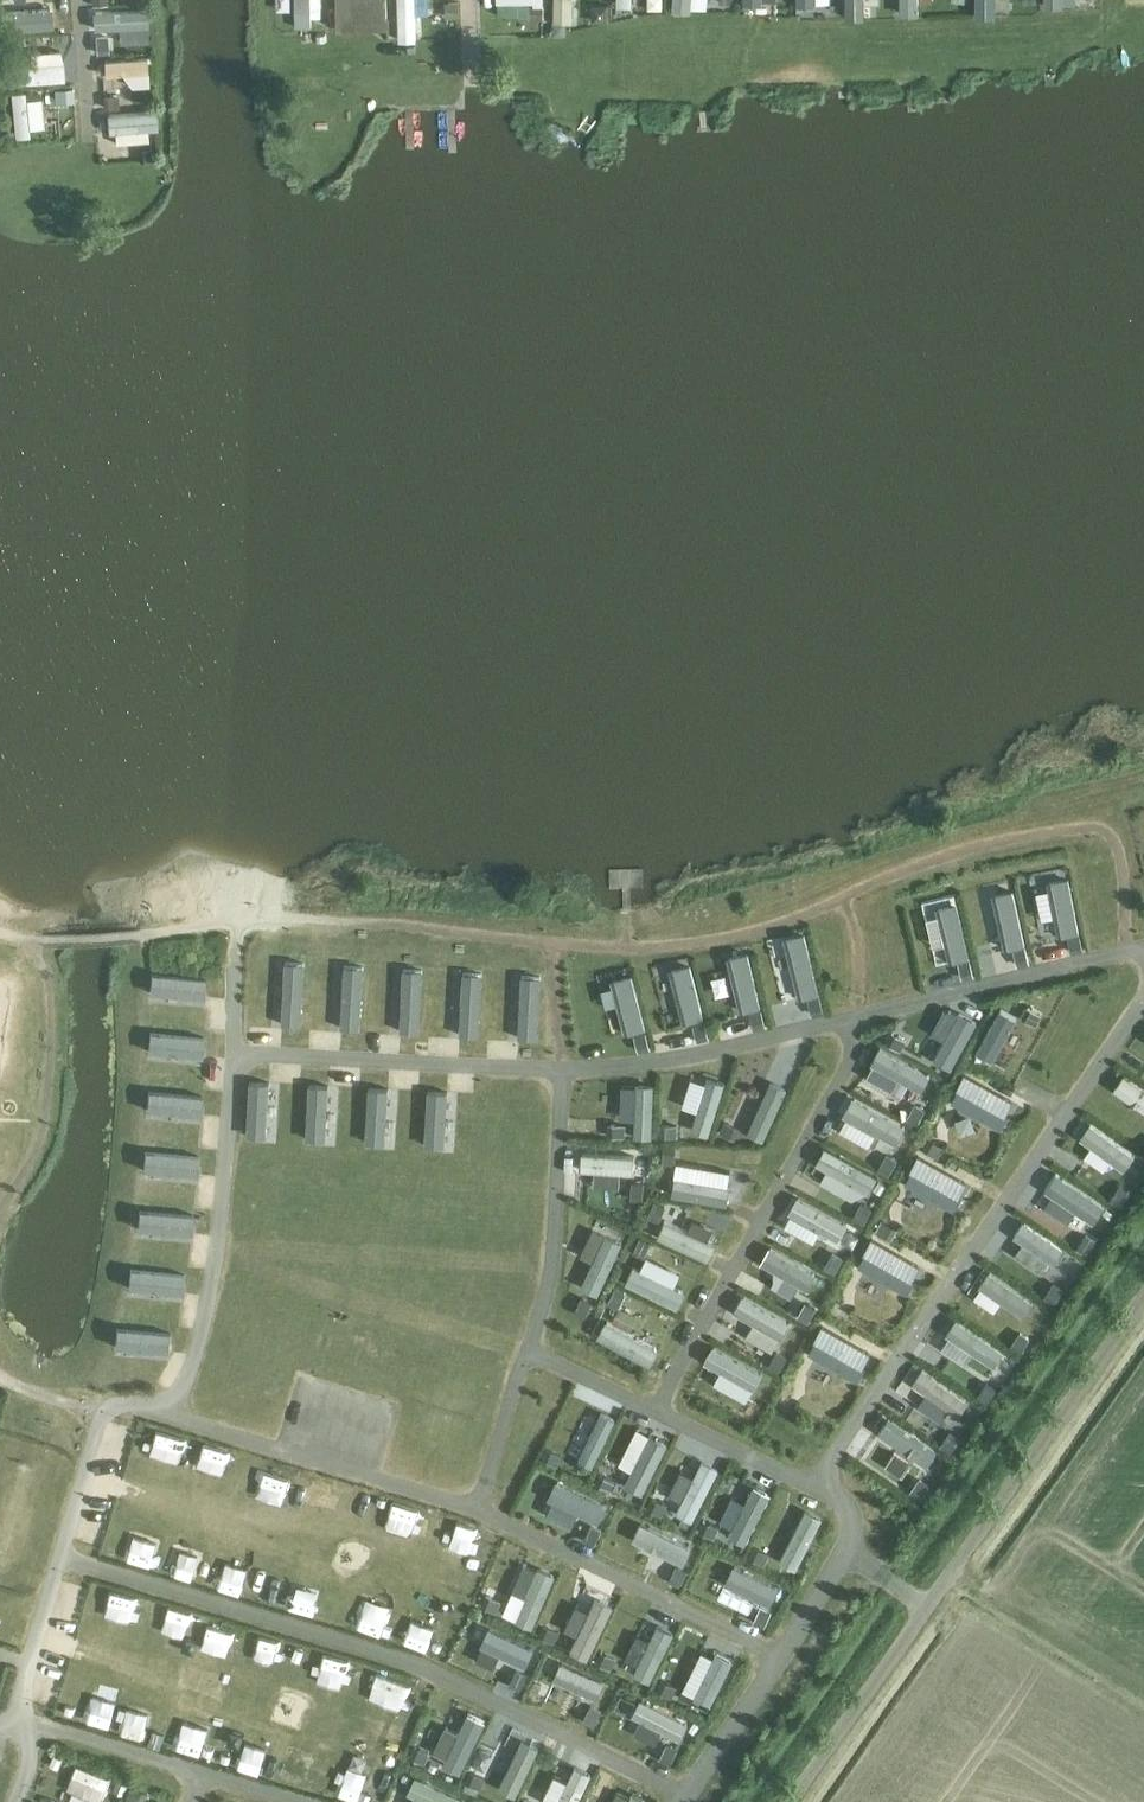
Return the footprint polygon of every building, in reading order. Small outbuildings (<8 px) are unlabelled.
[(338,28),(387,27),(387,0),(337,0),(338,28)] [(403,15),(431,14),(430,0),(403,0),(403,15)] [(492,12),(513,12),(513,0),(492,0),(492,12)] [(549,15),(569,15),(569,0),(550,0),(549,15)] [(291,1),(291,28),(319,28),(319,1),(291,1)] [(458,2),(444,2),(444,17),(458,17),(458,2)] [(18,24),(45,23),(44,5),(17,6),(18,24)] [(605,5),(589,5),(589,23),(605,22),(605,5)] [(543,6),(529,6),(529,19),(543,19),(543,6)] [(274,33),(289,33),(289,7),(274,7),(274,33)] [(500,13),(501,30),(517,29),(516,12),(500,13)] [(142,18),(116,18),(116,31),(142,31),(142,18)] [(107,37),(96,38),(97,52),(107,52),(107,37)] [(19,42),(3,44),(5,56),(21,55),(19,42)] [(25,46),(26,77),(61,77),(61,46),(25,46)] [(101,56),(106,91),(124,88),(123,82),(147,80),(143,51),(101,56)] [(70,89),(53,90),(54,104),(71,102),(70,89)] [(39,91),(10,92),(11,131),(40,130),(39,91)] [(116,96),(102,97),(103,108),(117,107),(116,96)] [(107,136),(148,138),(149,111),(108,109),(107,136)] [(153,148),(138,149),(138,161),(154,159),(153,148)] [(1079,936),(1068,938),(1072,954),(1083,952),(1079,936)] [(1025,948),(1014,951),(1017,967),(1028,964),(1025,948)] [(969,961),(958,964),(962,980),(973,977),(969,961)] [(147,968),(146,989),(198,992),(200,971),(147,968)] [(821,997),(809,1000),(812,1016),(824,1013),(821,997)] [(1025,1004),(1020,1015),(1035,1023),(1041,1012),(1025,1004)] [(762,1011),(751,1014),(755,1031),(766,1028),(762,1011)] [(705,1023),(694,1026),(698,1042),(709,1039),(705,1023)] [(197,1050),(198,1034),(146,1031),(145,1047),(197,1050)] [(891,1031),(886,1041),(898,1048),(904,1038),(891,1031)] [(647,1033),(635,1036),(638,1050),(651,1048),(647,1033)] [(143,1086),(142,1107),(196,1109),(197,1089),(143,1086)] [(915,1104),(906,1118),(916,1123),(924,1109),(915,1104)] [(724,1123),(719,1133),(733,1140),(738,1130),(724,1123)] [(660,1124),(660,1137),(677,1138),(677,1125),(660,1124)] [(608,1125),(607,1137),(625,1138),(625,1125),(608,1125)] [(929,1139),(923,1150),(938,1158),(944,1147),(929,1139)] [(663,1145),(663,1162),(674,1163),(675,1146),(663,1145)] [(192,1170),(194,1151),(140,1148),(139,1167),(192,1170)] [(884,1155),(877,1168),(888,1174),(895,1161),(884,1155)] [(633,1183),(632,1198),(644,1199),(645,1184),(633,1183)] [(1117,1186),(1109,1199),(1120,1206),(1128,1192),(1117,1186)] [(654,1202),(648,1216),(658,1221),(665,1206),(654,1202)] [(862,1202),(853,1217),(862,1222),(870,1207),(862,1202)] [(191,1228),(192,1207),(134,1205),(134,1226),(191,1228)] [(883,1221),(877,1232),(892,1240),(898,1229),(883,1221)] [(640,1237),(634,1252),(644,1256),(651,1242),(640,1237)] [(1086,1237),(1077,1250),(1087,1257),(1096,1244),(1086,1237)] [(834,1252),(825,1267),(833,1272),(842,1257),(834,1252)] [(125,1285),(175,1288),(176,1267),(126,1264),(125,1285)] [(1052,1282),(1043,1297),(1053,1303),(1062,1289),(1052,1282)] [(614,1287),(607,1303),(618,1308),(625,1293),(614,1287)] [(582,1298),(575,1313),(586,1318),(593,1302),(582,1298)] [(807,1303),(798,1318),(806,1322),(815,1307),(807,1303)] [(162,1350),(165,1329),(113,1320),(110,1341),(162,1350)] [(1020,1331),(1011,1346),(1021,1352),(1030,1338),(1020,1331)] [(778,1352),(769,1367),(777,1372),(786,1357),(778,1352)] [(987,1383),(977,1396),(987,1403),(996,1389),(987,1383)] [(751,1400),(742,1414),(753,1421),(762,1407),(751,1400)] [(952,1430),(941,1445),(951,1452),(961,1437),(952,1430)] [(548,1449),(543,1460),(556,1466),(561,1455),(548,1449)] [(601,1474),(596,1485),(609,1491),(614,1480),(601,1474)] [(920,1478),(910,1492),(919,1499),(929,1484),(920,1478)] [(653,1499),(648,1510),(661,1516),(666,1505),(653,1499)] [(706,1521),(700,1532),(713,1538),(718,1527),(706,1521)] [(591,1525),(583,1540),(593,1545),(601,1530),(591,1525)] [(755,1547),(750,1558),(762,1564),(767,1554),(755,1547)] [(678,1567),(670,1582),(680,1587),(688,1572),(678,1567)] [(488,1594),(483,1605),(496,1611),(501,1600),(488,1594)] [(762,1607),(754,1623),(765,1628),(772,1612),(762,1607)] [(544,1625),(540,1635),(554,1641),(558,1631),(544,1625)] [(602,1652),(597,1662),(611,1668),(616,1658),(602,1652)] [(515,1668),(508,1684),(519,1688),(526,1673),(515,1668)] [(661,1679),(656,1689),(671,1697),(676,1686),(661,1679)] [(591,1707),(584,1721),(594,1725),(601,1711),(591,1707)] [(668,1741),(660,1756),(670,1762),(678,1747),(668,1741)] [(414,1744),(409,1755),(424,1762),(429,1751),(414,1744)] [(89,1801),(98,1767),(73,1760),(63,1794),(89,1801)] [(470,1772),(465,1782),(481,1789),(485,1778),(470,1772)] [(118,1780),(114,1791),(125,1795),(128,1784),(118,1780)] [(122,1800),(126,1801),(135,1801),(139,1795),(127,1790),(122,1800)]
